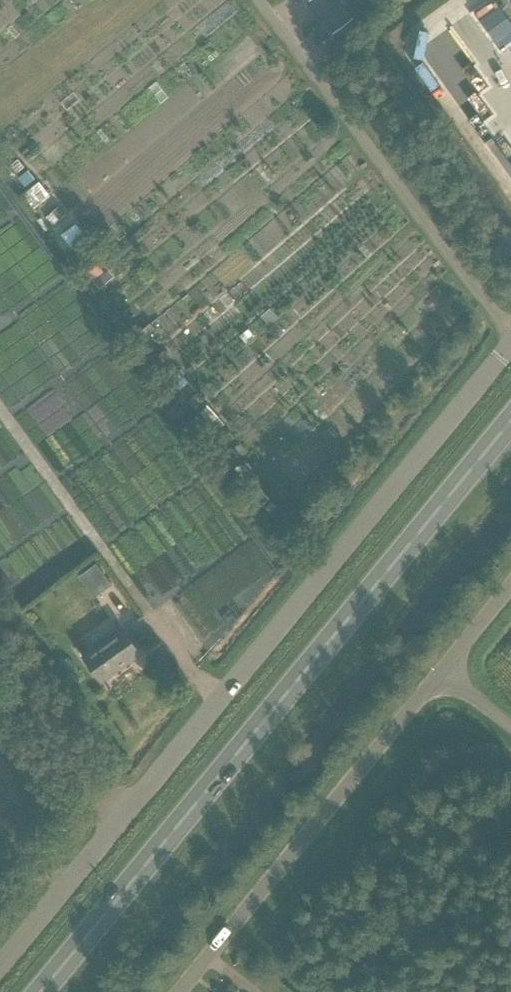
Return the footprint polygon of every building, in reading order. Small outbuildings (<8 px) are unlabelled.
[(341,0),(311,0),(333,30),(352,16),(341,0)] [(42,180),(32,189),(43,200),(52,191),(42,180)] [(56,204),(47,217),(57,224),(66,211),(56,204)] [(261,490),(254,496),(262,505),(269,499),(261,490)] [(123,629),(84,656),(103,682),(141,655),(123,629)]
